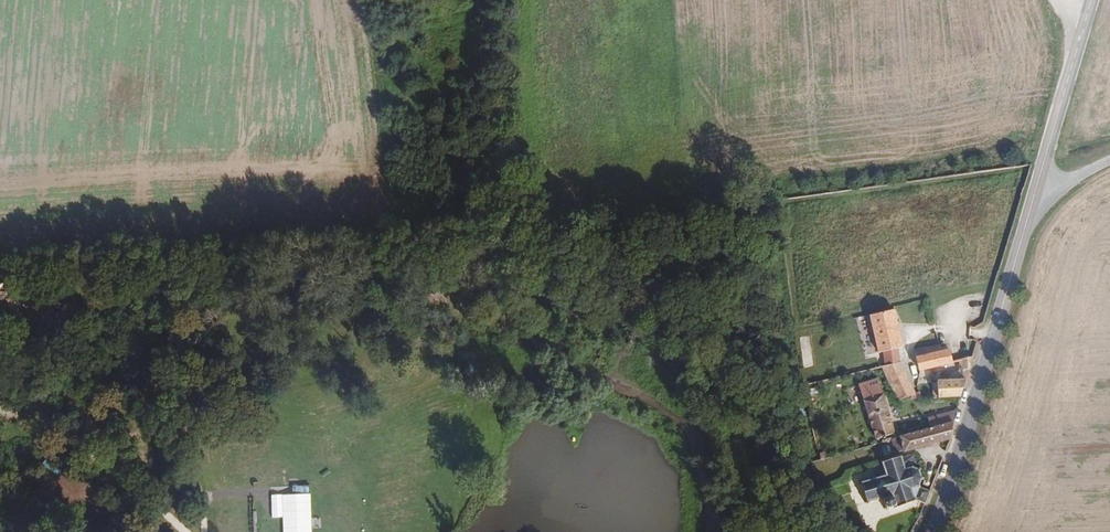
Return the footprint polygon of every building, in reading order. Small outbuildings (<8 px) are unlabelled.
[(19,309),(19,299),(4,299),(4,286),(0,286),(0,309),(19,309)] [(899,307),(874,312),(882,350),(889,349),(904,346),(907,346),(899,307)] [(923,357),(921,357),(924,371),(956,364),(953,350),(952,350),(952,346),(946,347),(946,345),(922,348),(923,357)] [(904,346),(889,349),(889,364),(904,361),(904,346)] [(974,371),(978,358),(964,362),(967,372),(974,371)] [(907,360),(904,361),(889,364),(887,365),(895,384),(913,379),(907,360)] [(899,433),(882,377),(862,383),(881,438),(899,433)] [(913,379),(895,384),(901,400),(919,399),(913,379)] [(964,398),(969,382),(940,383),(941,399),(964,398)] [(933,430),(956,424),(960,412),(931,419),(933,430)] [(933,430),(900,438),(904,453),(951,442),(956,424),(933,430)] [(916,456),(903,460),(907,471),(915,469),(920,471),(916,456)] [(896,510),(919,501),(927,505),(932,493),(922,489),(925,482),(928,482),(928,479),(925,479),(922,473),(924,471),(922,469),(921,471),(920,471),(915,469),(907,471),(903,460),(903,459),(885,465),(889,477),(881,479),(880,478),(877,479),(877,480),(873,482),(873,480),(869,481),(870,483),(861,485),(862,487),(864,486),(869,503),(867,503),(867,505),(870,504),(885,499),(888,509),(887,510),(887,511),(888,511),(889,513),(891,512),(890,510),(896,508),(896,510)] [(284,531),(312,531),(310,493),(283,494),(284,519),(284,531)] [(284,519),(283,494),(270,495),(272,520),(284,519)]
